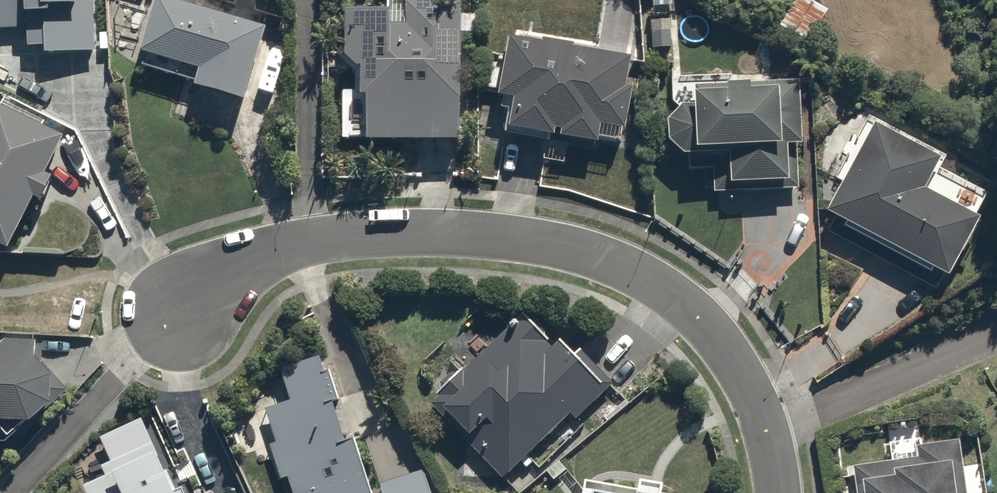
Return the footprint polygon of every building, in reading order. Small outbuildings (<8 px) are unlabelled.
[(14,27),(15,53),(89,50),(87,0),(0,0),(0,27),(14,27)] [(184,0),(146,0),(126,65),(230,96),(252,20),(184,0)] [(346,106),(335,105),(333,135),(345,135),(446,140),(460,141),(463,80),(449,79),(453,3),(391,0),(373,0),(373,10),(335,8),(332,58),(349,59),(346,106)] [(503,96),(498,122),(588,138),(591,122),(610,125),(623,52),(501,29),(489,94),(503,96)] [(681,157),(682,175),(700,175),(700,196),(798,195),(796,79),(681,80),(681,98),(656,116),(653,139),(681,157)] [(61,136),(0,106),(0,234),(27,179),(38,184),(61,136)] [(868,119),(815,212),(819,234),(924,294),(968,216),(916,186),(933,157),(868,119)] [(518,314),(431,394),(502,470),(588,390),(518,314)] [(0,348),(0,419),(13,420),(15,419),(18,419),(21,418),(23,416),(26,415),(28,414),(30,412),(32,410),(34,408),(36,406),(38,404),(39,401),(40,399),(42,396),(42,393),(43,391),(43,388),(44,385),(44,382),(43,379),(43,377),(42,374),(41,371),(40,369),(39,366),(37,364),(36,361),(34,359),(32,357),(30,356),(27,354),(25,352),(23,351),(20,350),(17,349),(0,348)] [(257,411),(267,438),(259,441),(272,478),(280,475),(286,492),(363,492),(313,353),(275,366),(288,401),(257,411)] [(74,481),(79,492),(183,492),(147,410),(94,433),(104,457),(94,462),(98,471),(74,481)] [(850,463),(853,492),(959,492),(953,438),(921,442),(920,434),(882,438),(884,460),(850,463)] [(374,479),(378,492),(427,492),(419,465),(374,479)] [(651,478),(623,473),(621,487),(576,480),(574,492),(658,492),(649,492),(651,478)]
